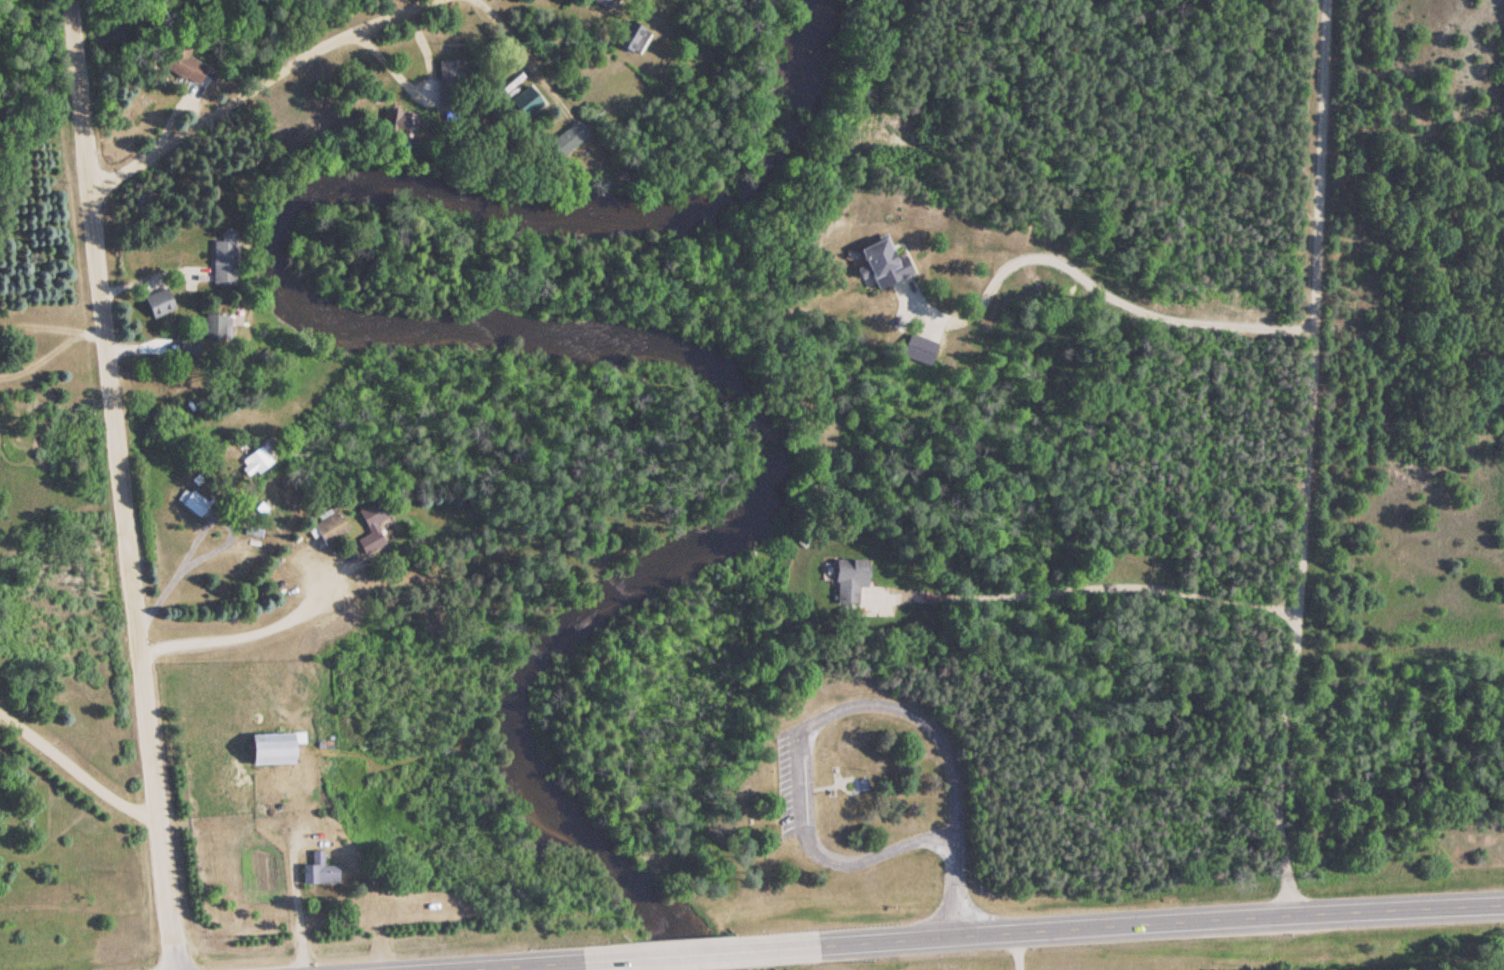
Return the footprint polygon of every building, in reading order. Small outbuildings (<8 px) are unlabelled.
[(608,9),(612,0),(590,0),(608,9)] [(636,54),(650,32),(629,20),(616,42),(636,54)] [(206,70),(186,56),(174,74),(194,88),(206,70)] [(437,61),(437,117),(455,117),(455,61),(437,61)] [(539,103),(529,87),(508,100),(519,116),(539,103)] [(383,111),(383,132),(408,132),(408,111),(383,111)] [(232,283),(232,230),(210,230),(210,283),(232,283)] [(889,246),(886,236),(859,245),(873,289),(911,276),(899,242),(889,246)] [(142,297),(150,317),(173,308),(166,288),(142,297)] [(227,314),(199,313),(198,335),(177,334),(177,356),(197,356),(197,338),(227,339),(227,314)] [(242,458),(254,475),(270,462),(258,446),(242,458)] [(197,518),(208,504),(185,485),(174,499),(197,518)] [(362,554),(383,544),(374,523),(390,515),(382,496),(355,508),(366,532),(355,537),(362,554)] [(310,523),(323,545),(348,531),(335,509),(310,523)] [(833,604),(856,604),(856,587),(866,587),(866,559),(833,559),(833,604)] [(251,733),(251,763),(293,763),(293,733),(251,733)] [(301,883),(336,883),(336,864),(324,865),(324,850),(309,850),(309,864),(301,865),(301,883)]
